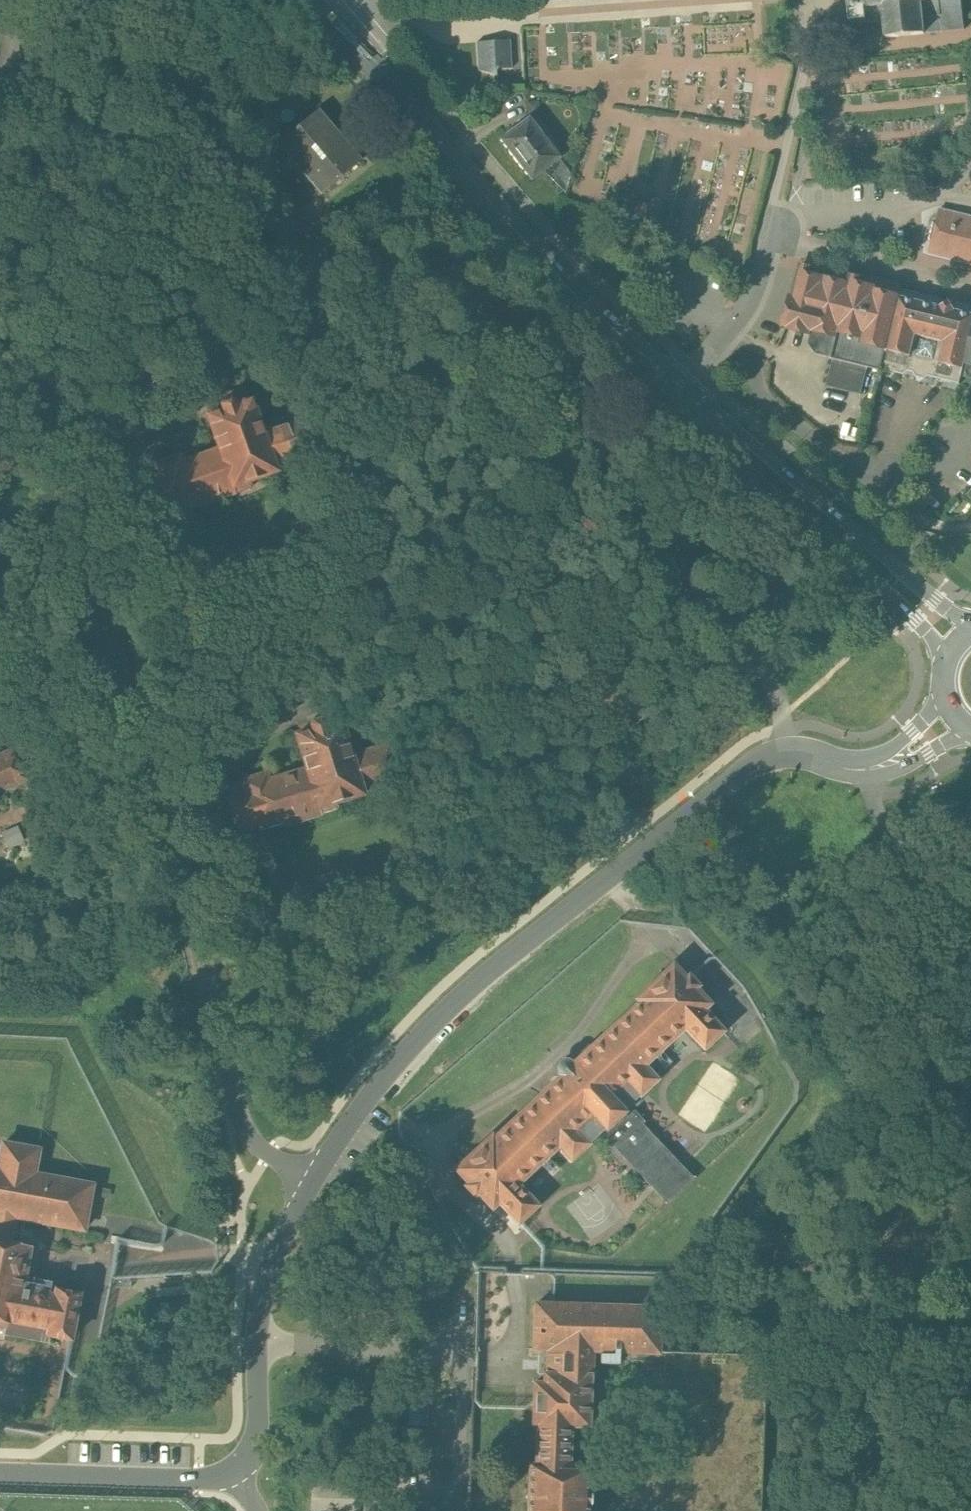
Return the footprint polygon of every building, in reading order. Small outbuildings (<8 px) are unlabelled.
[(851,10),(868,8),(870,23),(887,21),(889,37),(926,33),(925,32),(967,27),(964,0),(849,0),(851,10)] [(511,42),(478,45),(480,70),(498,75),(499,70),(514,69),(511,42)] [(362,160),(318,108),(277,143),(321,195),(362,160)] [(560,158),(529,119),(502,141),(511,153),(510,155),(521,169),(522,167),(533,180),(560,158)] [(960,213),(957,212),(957,213),(943,209),(943,208),(940,208),(928,254),(932,255),(932,254),(946,258),(946,259),(949,259),(950,259),(964,262),(963,263),(967,264),(967,263),(970,264),(970,216),(960,213)] [(899,296),(799,271),(787,325),(835,337),(830,358),(881,371),(881,369),(899,296)] [(899,296),(881,369),(904,375),(909,371),(913,372),(919,382),(929,376),(960,384),(965,363),(970,338),(970,313),(899,296)] [(262,427),(251,398),(236,403),(234,396),(222,400),(225,407),(204,415),(216,448),(182,460),(180,455),(153,465),(155,470),(141,475),(155,514),(172,508),(173,514),(199,505),(198,500),(232,489),(233,493),(256,485),(254,480),(279,471),(276,462),(310,449),(299,419),(280,426),(279,421),(262,427)] [(354,752),(344,720),(325,726),(322,718),(311,721),(313,730),(295,736),(306,769),(268,782),(266,776),(240,785),(241,788),(226,793),(240,833),(257,827),(259,835),(283,826),(282,822),(316,810),(317,814),(337,808),(335,803),(365,793),(363,787),(398,775),(388,744),(368,751),(368,748),(354,752)] [(26,783),(12,752),(0,758),(0,795),(26,783)] [(693,1177),(631,1112),(627,1116),(624,1113),(625,1113),(621,1109),(638,1094),(639,1096),(656,1080),(643,1066),(683,1028),(703,1049),(722,1031),(702,1010),(709,1004),(694,989),(697,986),(688,976),(685,979),(672,965),(636,999),(638,1002),(572,1065),(570,1063),(567,1061),(564,1061),(561,1062),(559,1064),(558,1067),(558,1070),(559,1073),(561,1075),(494,1138),(491,1135),(455,1169),(468,1183),(465,1186),(474,1196),(477,1193),(492,1208),(498,1202),(518,1223),(537,1205),(517,1184),(558,1146),(571,1160),(587,1144),(586,1143),(602,1127),(605,1131),(606,1130),(609,1133),(604,1138),(666,1203),(693,1177)] [(0,1168),(0,1326),(8,1328),(7,1334),(48,1342),(49,1335),(70,1339),(79,1295),(52,1290),(52,1296),(18,1289),(26,1250),(8,1246),(13,1219),(82,1233),(92,1186),(35,1174),(40,1152),(6,1144),(1,1168),(0,1168)] [(533,1305),(533,1348),(538,1348),(538,1383),(531,1383),(530,1425),(535,1425),(534,1462),(528,1462),(527,1510),(589,1510),(590,1492),(584,1492),(584,1466),(567,1466),(568,1429),(587,1429),(588,1375),(585,1375),(586,1349),(658,1350),(658,1306),(533,1305)]
